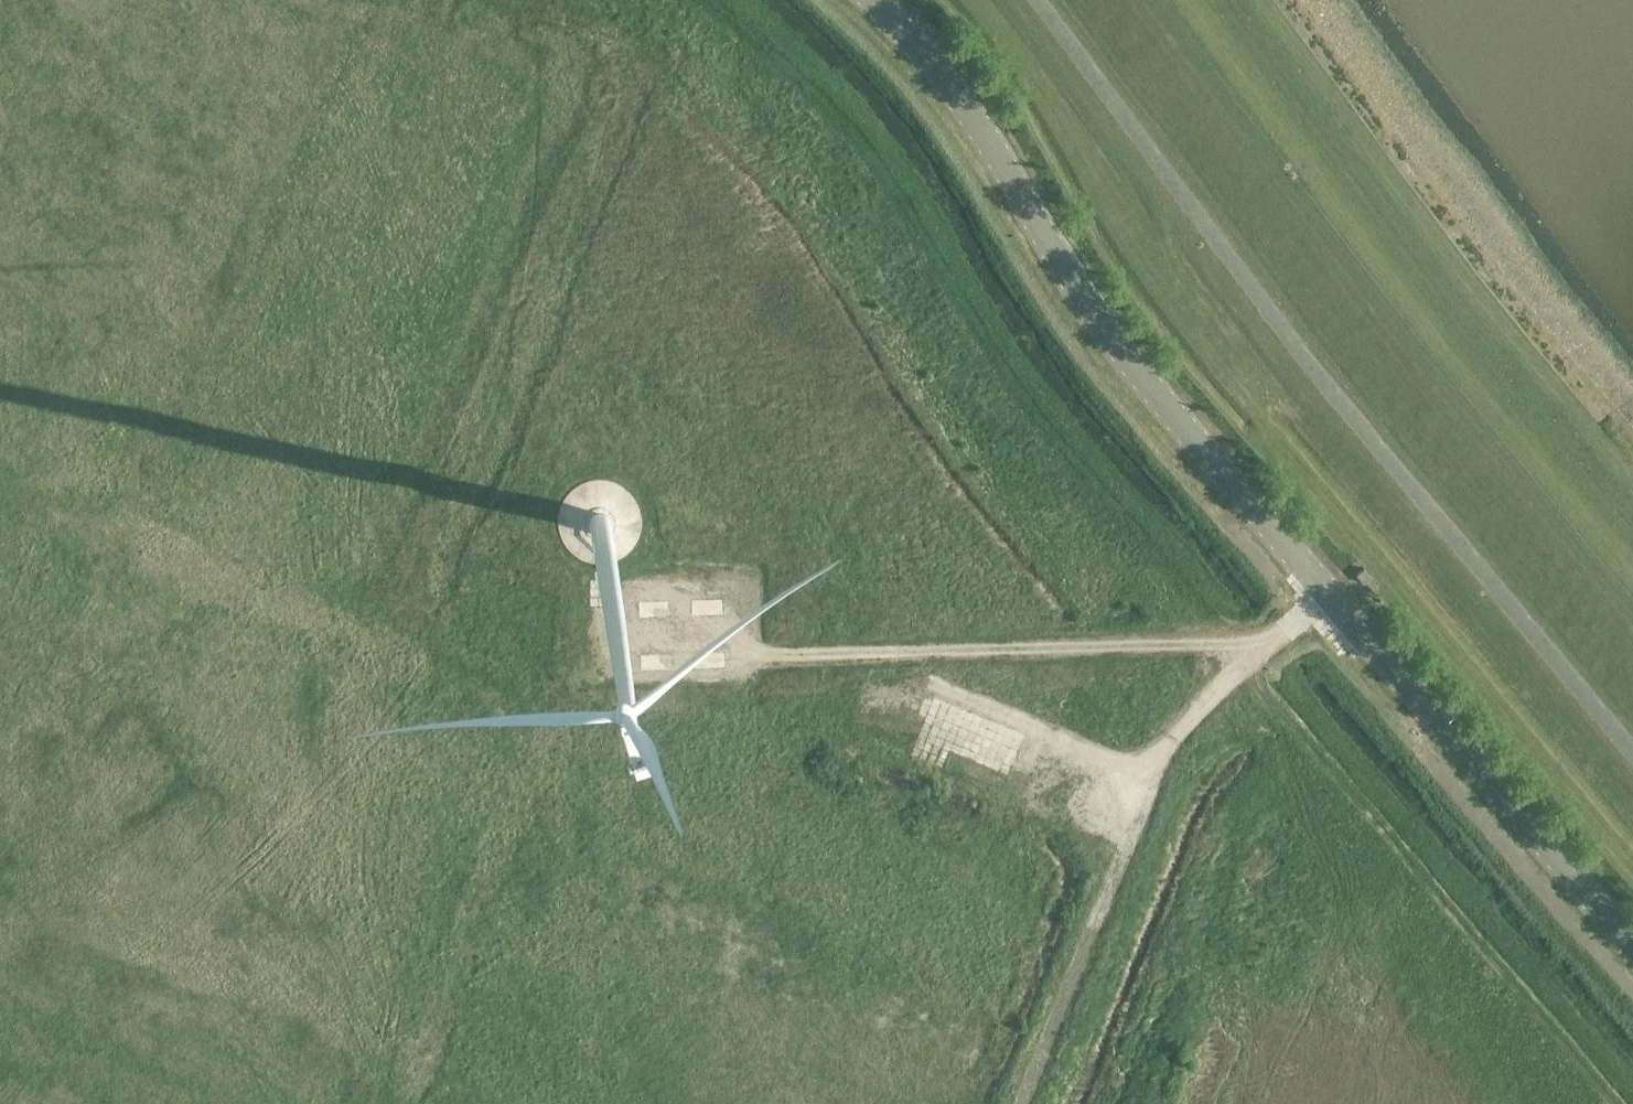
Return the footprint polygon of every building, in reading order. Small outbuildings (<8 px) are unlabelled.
[(590,518),(590,522),(591,526),(593,529),(597,531),(601,532),(605,531),(608,529),(610,525),(611,521),(610,517),(608,513),(604,511),(600,511),(596,512),(592,514),(590,518)]
